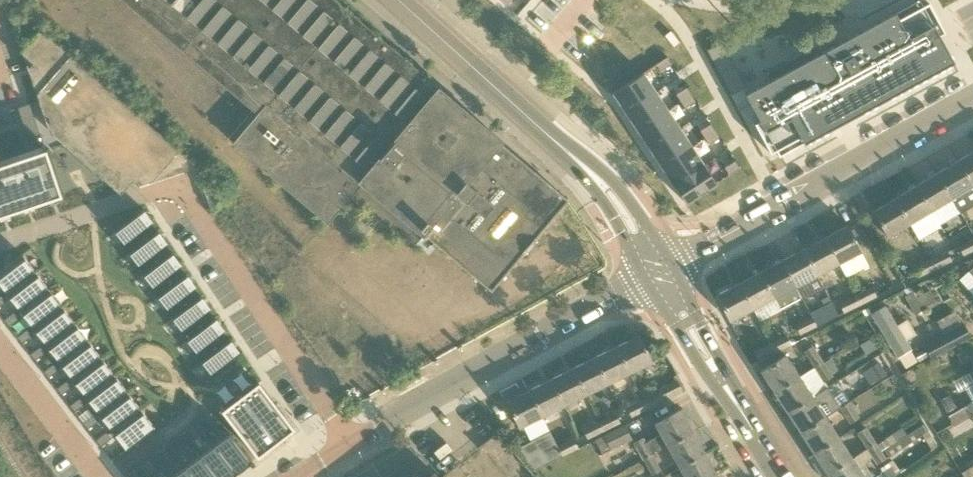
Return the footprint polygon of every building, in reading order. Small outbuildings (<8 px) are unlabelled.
[(435,85),(334,0),(126,0),(260,113),(234,143),(327,222),(360,183),(423,235),(424,233),(491,290),(523,252),(524,253),(536,239),(535,238),(567,201),(500,143),(501,142),(435,85)] [(670,22),(645,0),(642,0),(575,76),(602,99),(670,22)] [(745,94),(780,157),(954,62),(920,0),(918,0),(820,53),(817,47),(767,73),(771,80),(745,94)] [(197,172),(197,162),(42,31),(27,48),(27,75),(40,86),(40,119),(53,129),(53,136),(65,147),(66,147),(98,173),(197,172)] [(722,42),(707,50),(731,94),(731,95),(747,87),(722,42)] [(643,73),(613,93),(626,112),(656,92),(643,73)] [(656,92),(626,112),(638,130),(668,110),(656,92)] [(19,115),(33,110),(30,103),(17,107),(19,115)] [(3,112),(7,125),(16,122),(11,109),(3,112)] [(19,115),(22,123),(36,118),(33,110),(19,115)] [(668,110),(638,130),(650,148),(680,128),(668,110)] [(38,126),(36,118),(22,123),(24,130),(38,126)] [(41,134),(38,126),(24,130),(27,138),(41,134)] [(680,128),(650,148),(662,167),(692,146),(680,128)] [(692,146),(662,167),(674,185),(704,165),(692,146)] [(8,205),(11,213),(22,209),(19,202),(33,197),(35,205),(46,201),(44,194),(59,188),(45,148),(0,163),(0,208),(8,205)] [(972,186),(972,152),(958,161),(972,187),(972,186)] [(952,199),(972,187),(958,161),(937,173),(952,199)] [(704,165),(674,185),(686,204),(702,193),(717,183),(704,165)] [(931,211),(952,199),(937,173),(916,186),(931,211)] [(910,224),(931,211),(916,186),(895,198),(910,224)] [(888,237),(910,224),(895,198),(872,211),(888,237)] [(154,220),(118,242),(128,256),(162,234),(154,220)] [(825,237),(839,264),(862,252),(848,225),(825,237)] [(817,275),(839,264),(825,237),(804,249),(817,275)] [(972,251),(972,242),(972,240),(959,246),(963,255),(972,251)] [(170,246),(135,267),(145,281),(178,259),(170,246)] [(782,260),(796,286),(795,287),(801,298),(823,286),(817,275),(804,249),(782,260)] [(928,261),(933,270),(952,261),(948,252),(928,261)] [(37,272),(23,254),(0,271),(0,286),(6,295),(37,272)] [(795,287),(796,286),(782,260),(761,272),(781,310),(780,309),(801,298),(795,287)] [(919,277),(933,270),(928,261),(915,268),(919,277)] [(183,265),(148,286),(158,300),(191,278),(183,265)] [(37,272),(6,295),(20,312),(50,289),(37,272)] [(759,322),(781,310),(761,272),(739,283),(753,310),(753,309),(759,322)] [(730,322),(753,310),(739,283),(716,295),(730,322)] [(197,285),(162,306),(172,320),(205,298),(197,285)] [(855,296),(860,305),(877,297),(872,288),(855,296)] [(50,289),(20,312),(33,329),(63,306),(50,289)] [(915,314),(923,310),(913,292),(905,297),(915,314)] [(839,304),(844,312),(844,313),(860,305),(855,296),(839,304)] [(831,303),(825,306),(831,319),(833,318),(832,317),(837,315),(831,303)] [(76,323),(63,306),(33,329),(46,346),(76,323)] [(885,306),(871,315),(897,358),(911,350),(906,341),(916,335),(906,319),(897,325),(885,306)] [(6,322),(13,317),(5,307),(0,312),(0,314),(6,322)] [(214,310),(179,331),(189,345),(222,323),(214,310)] [(800,334),(816,326),(812,317),(796,325),(800,334)] [(89,340),(76,323),(46,346),(59,363),(89,340)] [(19,325),(12,330),(19,339),(26,334),(19,325)] [(925,349),(930,359),(969,337),(964,327),(925,349)] [(227,330),(192,351),(202,365),(235,343),(227,330)] [(617,346),(630,373),(653,361),(640,335),(617,346)] [(770,344),(774,353),(791,344),(787,336),(770,344)] [(59,363),(72,380),(102,358),(89,340),(59,363)] [(25,347),(32,356),(39,351),(32,342),(25,347)] [(759,361),(774,353),(770,344),(754,352),(759,361)] [(608,384),(630,373),(617,346),(595,357),(608,384)] [(814,367),(823,361),(813,346),(804,351),(814,367)] [(804,352),(791,358),(800,374),(812,367),(804,352)] [(242,353),(207,374),(217,388),(250,366),(242,353)] [(774,392),(799,376),(785,355),(760,371),(774,392)] [(586,395),(608,384),(595,357),(573,368),(586,395)] [(86,397),(115,375),(102,358),(72,380),(86,397)] [(45,359),(38,364),(45,373),(52,368),(45,359)] [(823,361),(814,367),(824,382),(833,377),(823,361)] [(564,406),(586,395),(573,368),(551,379),(564,406)] [(115,375),(86,397),(99,414),(128,392),(115,375)] [(51,381),(59,391),(65,386),(58,376),(51,381)] [(787,413),(813,397),(799,376),(774,392),(787,413)] [(542,417),(564,406),(551,379),(529,390),(542,417)] [(648,409),(682,392),(676,381),(658,390),(659,392),(643,400),(648,409)] [(221,411),(257,458),(295,429),(259,382),(221,411)] [(841,408),(831,392),(828,387),(813,397),(787,413),(801,433),(826,417),(841,408)] [(519,428),(542,417),(529,390),(506,401),(519,428)] [(128,392),(99,414),(112,431),(141,409),(128,392)] [(71,393),(64,398),(72,408),(78,403),(71,393)] [(950,411),(956,408),(948,394),(942,398),(950,411)] [(631,417),(648,409),(643,400),(627,408),(631,417)] [(849,402),(841,408),(851,423),(859,418),(849,402)] [(972,415),(972,402),(967,406),(957,410),(951,414),(948,416),(953,425),(972,415)] [(155,427),(141,409),(112,431),(126,449),(155,427)] [(644,459),(652,455),(667,446),(693,432),(681,409),(655,424),(661,435),(646,444),(643,438),(634,443),(644,459)] [(84,410),(78,415),(85,425),(91,420),(84,410)] [(212,410),(206,415),(214,426),(221,421),(212,410)] [(599,422),(604,431),(620,423),(616,414),(599,422)] [(839,437),(826,417),(801,433),(814,454),(839,437)] [(587,439),(604,431),(599,422),(583,430),(587,439)] [(886,459),(888,457),(922,435),(928,431),(924,425),(919,428),(918,427),(907,434),(902,427),(877,444),(876,443),(867,448),(878,464),(886,459)] [(603,454),(631,440),(625,426),(596,440),(603,454)] [(97,427),(91,433),(98,442),(105,437),(97,427)] [(188,428),(182,433),(191,444),(197,439),(188,428)] [(867,448),(876,443),(866,428),(858,433),(867,448)] [(938,446),(928,431),(922,435),(932,450),(938,446)] [(679,468),(705,453),(693,432),(667,446),(679,468)] [(191,444),(182,433),(176,437),(185,449),(191,444)] [(229,433),(214,444),(237,473),(252,462),(229,433)] [(534,470),(562,456),(550,433),(517,449),(534,470)] [(550,433),(562,456),(578,448),(574,439),(558,447),(551,433),(550,433)] [(827,474),(852,458),(839,437),(814,454),(827,474)] [(214,444),(200,456),(216,476),(231,476),(237,473),(214,444)] [(111,445),(104,450),(111,460),(118,455),(111,445)] [(160,450),(153,455),(162,466),(168,461),(160,450)] [(718,475),(705,453),(679,468),(685,476),(714,476),(718,475)] [(162,466),(153,455),(147,460),(156,471),(162,466)] [(652,455),(644,459),(652,475),(661,470),(652,455)] [(185,466),(194,476),(216,476),(200,456),(185,466)] [(827,474),(829,476),(865,476),(852,458),(827,474)] [(900,472),(893,460),(889,463),(881,468),(887,476),(893,476),(900,472)] [(185,466),(172,476),(194,476),(185,466)] [(961,473),(964,476),(972,476),(972,466),(961,473)]
